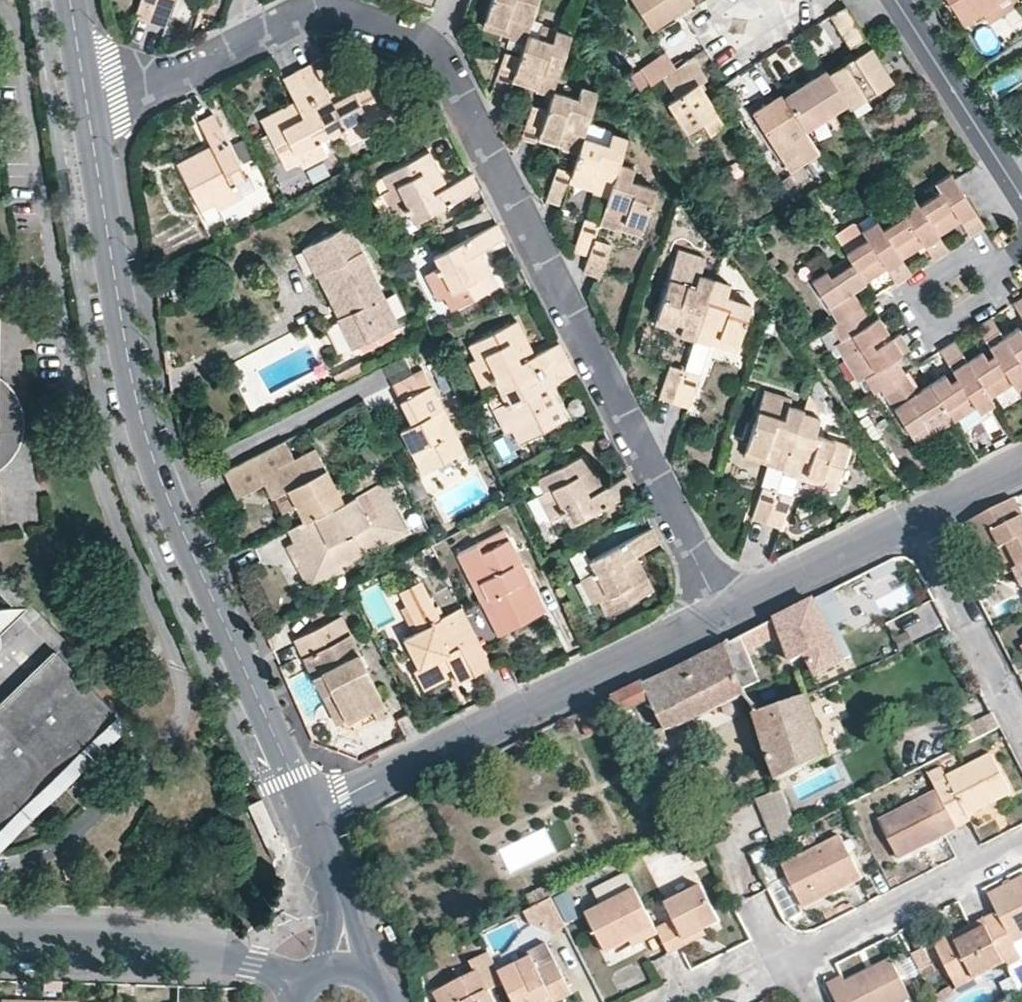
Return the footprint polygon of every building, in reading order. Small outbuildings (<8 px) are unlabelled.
[(151,22),(158,0),(141,0),(136,16),(151,22)] [(151,22),(166,26),(175,0),(158,0),(151,22)] [(434,9),(436,0),(407,0),(434,9)] [(538,0),(491,0),(484,20),(513,29),(510,36),(510,39),(524,43),(527,34),(538,0)] [(694,1),(693,0),(634,0),(652,27),(686,6),(694,1)] [(964,22),(982,11),(994,3),(994,0),(949,0),(964,22)] [(994,3),(982,11),(989,22),(1020,1),(1019,0),(994,0),(994,3)] [(856,44),(866,37),(846,5),(831,15),(852,47),(856,44)] [(505,35),(510,36),(513,29),(484,20),(482,27),(505,35)] [(527,34),(524,43),(520,57),(514,74),(540,82),(538,90),(537,92),(551,96),(553,92),(570,36),(556,31),(553,42),(527,34)] [(872,46),(866,37),(856,44),(861,53),(872,46)] [(829,73),(847,102),(850,106),(893,79),(872,46),(861,53),(850,60),(829,73)] [(662,74),(676,66),(666,50),(638,69),(648,83),(662,74)] [(514,74),(520,57),(505,52),(494,85),(509,90),(512,81),(514,74)] [(700,67),(693,55),(676,66),(662,74),(675,95),(667,101),(686,130),(701,121),(710,135),(725,125),(698,82),(707,77),(700,67)] [(313,63),(298,71),(332,137),(343,131),(350,143),(375,131),(371,124),(384,117),(366,84),(359,70),(325,87),(313,63)] [(628,75),(638,90),(648,83),(638,69),(628,75)] [(784,97),(805,129),(825,116),(847,102),(829,73),(827,70),(797,89),(784,97)] [(332,137),(298,71),(283,79),(296,103),(290,106),(261,121),(286,168),(299,161),(302,168),(328,155),(321,142),(332,137)] [(540,82),(514,74),(512,81),(534,88),(538,90),(540,82)] [(553,92),(551,96),(547,109),(540,131),(567,139),(564,147),(563,150),(578,154),(583,137),(597,94),(582,89),(579,101),(553,92)] [(784,97),(782,94),(762,106),(753,112),(790,170),(819,151),(811,140),(805,129),(784,97)] [(540,131),(547,109),(533,105),(522,138),(536,144),(538,138),(540,131)] [(206,118),(198,122),(211,146),(206,149),(177,163),(201,211),(215,203),(219,211),(238,200),(231,185),(246,178),(214,114),(206,118)] [(825,116),(805,129),(811,140),(832,127),(825,116)] [(567,139),(540,131),(538,138),(559,145),(564,147),(567,139)] [(583,137),(578,154),(572,171),(570,177),(596,186),(594,192),(593,193),(607,198),(619,163),(627,138),(613,134),(610,145),(583,137)] [(481,189),(473,173),(447,186),(444,180),(430,152),(383,176),(390,189),(382,193),(396,218),(407,213),(413,224),(481,189)] [(619,163),(607,198),(599,223),(599,225),(616,230),(616,227),(618,221),(644,229),(657,189),(632,181),(636,169),(619,163)] [(570,177),(572,171),(558,167),(547,200),(562,205),(568,183),(570,177)] [(920,206),(939,235),(955,224),(961,221),(971,235),(986,226),(955,178),(952,174),(937,183),(943,192),(920,206)] [(596,186),(570,177),(568,183),(586,189),(594,192),(596,186)] [(591,196),(586,218),(599,221),(605,199),(591,196)] [(883,229),(902,258),(919,247),(924,244),(934,259),(949,249),(939,235),(920,206),(915,198),(900,208),(906,216),(883,229)] [(407,213),(396,218),(401,229),(413,224),(407,213)] [(599,225),(599,223),(585,218),(574,253),(588,258),(595,238),(599,225)] [(618,221),(616,227),(622,229),(642,236),(644,229),(618,221)] [(863,231),(857,221),(836,235),(847,252),(869,238),(863,231)] [(851,257),(866,281),(883,270),(888,267),(897,282),(911,273),(902,258),(883,229),(878,221),(863,231),(869,238),(847,252),(851,257)] [(506,240),(498,224),(435,257),(438,262),(441,267),(426,275),(439,300),(445,296),(452,309),(498,286),(480,253),(506,240)] [(304,250),(318,276),(325,272),(345,313),(338,317),(354,348),(397,325),(347,227),(304,250)] [(595,238),(588,258),(584,273),(600,279),(612,244),(595,238)] [(852,290),(866,281),(851,257),(813,281),(840,320),(833,324),(843,339),(872,321),(868,315),(862,305),(856,310),(846,294),(852,290)] [(325,272),(318,276),(331,303),(338,317),(345,313),(325,272)] [(680,334),(695,340),(714,279),(700,275),(696,287),(671,279),(658,317),(683,325),(680,334)] [(714,279),(695,340),(711,345),(712,342),(713,336),(740,344),(752,306),(727,297),(731,285),(714,279)] [(862,305),(852,290),(846,294),(856,310),(862,305)] [(674,332),(680,334),(683,325),(658,317),(655,326),(674,332)] [(895,358),(910,348),(900,333),(875,349),(873,345),(871,342),(887,332),(878,317),(872,321),(843,339),(836,344),(859,381),(866,376),(895,358)] [(968,360),(991,396),(1013,382),(1016,388),(1021,384),(1021,365),(1004,337),(992,318),(977,327),(995,353),(991,356),(987,358),(982,350),(968,360)] [(494,381),(500,391),(567,357),(560,343),(534,355),(531,348),(517,322),(470,345),(478,358),(470,362),(483,387),(494,381)] [(1004,337),(1021,365),(1021,332),(1019,327),(1004,337)] [(713,336),(712,342),(720,345),(738,351),(740,344),(713,336)] [(711,345),(695,340),(685,370),(701,376),(711,345)] [(945,374),(931,383),(947,409),(953,419),(976,405),(980,411),(994,401),(991,396),(968,360),(956,341),(941,351),(958,377),(955,379),(951,382),(945,374)] [(567,357),(500,391),(506,402),(493,408),(507,433),(513,430),(519,442),(566,419),(555,397),(549,386),(575,373),(567,357)] [(947,409),(931,383),(917,392),(911,397),(901,381),(907,377),(899,365),(895,358),(866,376),(875,391),(882,388),(911,432),(947,409)] [(675,403),(685,370),(670,365),(659,398),(675,403)] [(422,370),(392,386),(399,399),(412,425),(400,430),(422,473),(464,453),(422,370)] [(701,376),(685,370),(675,403),(691,408),(701,376)] [(358,382),(362,395),(386,387),(382,374),(358,382)] [(0,375),(0,471),(5,468),(18,457),(21,453),(26,442),(29,432),(30,427),(29,414),(28,408),(23,397),(15,387),(7,379),(0,375)] [(911,397),(917,392),(907,377),(901,381),(911,397)] [(803,412),(803,409),(790,406),(792,399),(766,391),(747,450),(767,457),(765,463),(770,465),(784,470),(803,412)] [(947,409),(911,432),(918,443),(955,421),(953,419),(947,409)] [(803,412),(784,470),(783,475),(798,479),(802,481),(806,482),(808,476),(839,486),(852,446),(816,434),(822,418),(803,412)] [(271,497),(272,496),(285,490),(295,507),(303,522),(313,517),(371,487),(364,474),(336,489),(315,448),(293,459),(285,441),(223,474),(236,497),(264,484),(271,497)] [(761,462),(765,463),(767,457),(747,450),(745,457),(761,462)] [(636,492),(628,476),(603,489),(599,482),(585,455),(538,479),(545,492),(538,496),(552,520),(566,513),(572,524),(636,492)] [(784,470),(770,465),(763,487),(778,491),(783,475),(784,470)] [(783,475),(778,491),(792,495),(798,479),(783,475)] [(808,476),(806,482),(837,492),(839,486),(808,476)] [(381,482),(371,487),(313,517),(320,530),(293,544),(287,547),(291,555),(296,565),(304,561),(314,579),(341,565),(406,531),(381,482)] [(778,491),(763,487),(753,520),(767,525),(778,491)] [(285,490),(272,496),(276,504),(282,514),(295,507),(285,490)] [(778,491),(767,525),(782,529),(792,495),(778,491)] [(967,521),(986,555),(995,551),(1008,544),(1021,566),(1015,570),(1021,583),(1021,507),(1016,496),(967,521)] [(313,517),(303,522),(286,530),(293,544),(320,530),(313,517)] [(662,543),(654,528),(629,541),(591,560),(597,571),(583,579),(595,602),(600,600),(608,613),(654,590),(637,556),(662,543)] [(458,555),(482,603),(490,599),(506,633),(532,620),(524,605),(539,598),(519,558),(506,532),(458,555)] [(1008,544),(995,551),(1001,563),(1007,574),(1015,570),(1021,566),(1008,544)] [(304,561),(296,565),(309,592),(345,573),(341,565),(314,579),(304,561)] [(448,676),(444,668),(439,660),(445,656),(450,665),(459,684),(465,682),(474,677),(470,671),(458,647),(456,648),(441,620),(439,621),(420,582),(400,592),(420,631),(403,639),(420,669),(417,671),(425,687),(448,676)] [(845,583),(778,617),(786,637),(795,659),(831,641),(828,630),(840,624),(856,616),(845,583)] [(547,612),(539,598),(524,605),(532,620),(547,612)] [(490,599),(482,603),(499,637),(506,633),(490,599)] [(1,632),(7,628),(31,604),(4,606),(0,607),(0,632),(1,632)] [(295,640),(322,695),(330,691),(345,721),(370,709),(376,722),(390,715),(369,672),(341,617),(295,640)] [(786,637),(778,617),(760,626),(768,646),(786,637)] [(768,646),(760,626),(743,635),(751,655),(768,646)] [(751,655),(743,635),(726,643),(646,681),(643,679),(611,696),(611,697),(620,714),(651,698),(664,726),(655,731),(661,744),(670,740),(666,730),(691,721),(718,707),(747,693),(745,688),(761,680),(751,655)] [(474,639),(458,647),(470,671),(485,663),(474,639)] [(115,712),(58,653),(0,709),(0,823),(115,712)] [(439,660),(444,668),(450,665),(445,656),(439,660)] [(330,691),(322,695),(337,725),(345,721),(330,691)] [(830,755),(809,695),(755,712),(778,781),(830,755)] [(360,745),(341,737),(336,748),(355,756),(360,745)] [(949,778),(934,785),(937,790),(956,827),(970,820),(969,816),(993,803),(1013,793),(992,752),(966,766),(948,776),(949,778)] [(966,766),(959,752),(940,762),(942,765),(948,776),(966,766)] [(948,776),(942,765),(928,772),(934,785),(949,778),(948,776)] [(928,844),(957,829),(956,827),(937,790),(880,821),(899,858),(928,844)] [(759,799),(770,840),(794,834),(784,792),(759,799)] [(288,856),(262,799),(250,805),(276,861),(283,858),(288,856)] [(696,824),(710,853),(727,844),(713,816),(696,824)] [(841,836),(783,865),(805,907),(823,898),(863,879),(841,836)] [(605,902),(632,887),(625,874),(598,888),(605,902)] [(984,919),(1006,962),(1008,966),(1021,958),(1021,955),(1021,953),(1015,943),(1021,940),(1021,878),(1007,885),(988,895),(998,913),(984,919)] [(660,934),(670,954),(687,945),(685,940),(705,930),(722,921),(702,885),(666,903),(674,920),(657,929),(660,934)] [(656,928),(636,887),(587,913),(607,953),(626,943),(632,940),(656,928)] [(533,906),(541,902),(536,891),(528,895),(533,906)] [(533,906),(524,910),(531,924),(544,918),(552,933),(566,926),(551,897),(541,902),(533,906)] [(308,919),(302,901),(295,903),(301,921),(308,919)] [(544,918),(531,924),(552,933),(544,918)] [(1006,962),(984,919),(958,933),(954,935),(953,934),(936,943),(955,978),(971,969),(975,978),(1006,962)] [(656,928),(632,940),(636,947),(660,934),(657,929),(656,928)] [(685,940),(687,945),(699,939),(707,935),(705,930),(685,940)] [(538,967),(554,958),(549,947),(532,956),(538,967)] [(933,965),(924,948),(911,954),(920,971),(933,965)] [(490,951),(470,961),(475,972),(436,991),(442,1001),(493,1001),(488,991),(505,982),(500,972),(490,951)] [(505,982),(515,1001),(544,1001),(570,989),(562,972),(554,958),(538,967),(532,956),(500,972),(505,982)] [(829,986),(837,1001),(903,1001),(912,998),(893,961),(874,971),(848,984),(845,978),(829,986)] [(971,969),(955,978),(959,986),(975,978),(971,969)] [(573,995),(570,989),(544,1001),(559,1001),(573,995)]
